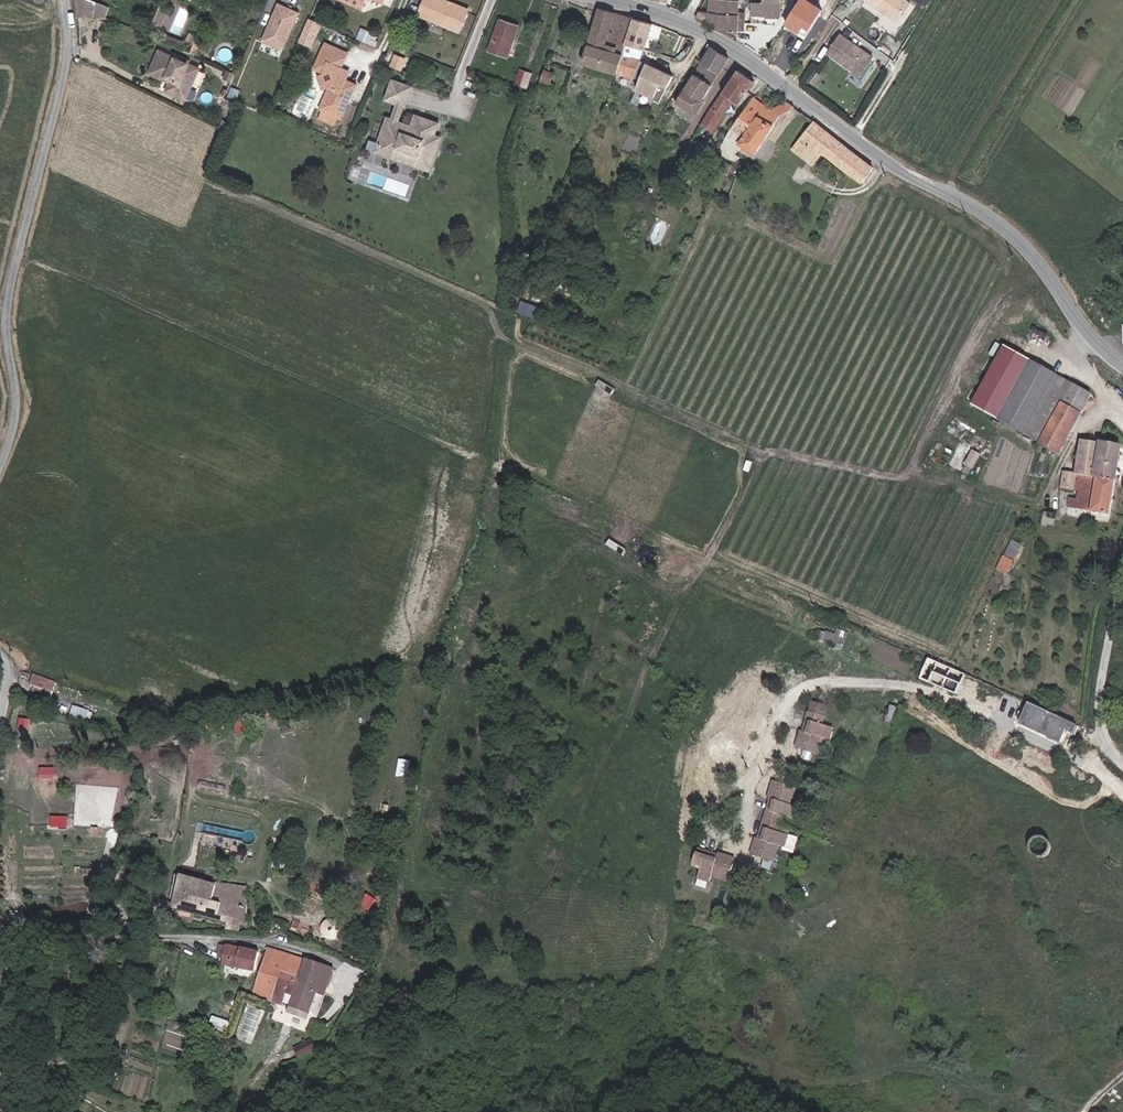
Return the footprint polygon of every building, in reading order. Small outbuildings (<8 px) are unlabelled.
[(82,19),(97,26),(99,6),(87,0),(78,0),(82,19)] [(334,2),(356,12),(361,0),(335,0),(334,2)] [(459,37),(469,14),(451,8),(450,9),(447,9),(447,6),(433,0),(426,0),(418,20),(459,37)] [(700,13),(697,21),(722,33),(740,36),(740,33),(746,33),(747,11),(741,11),(742,1),(720,0),(710,0),(709,13),(700,13)] [(754,3),(753,15),(767,15),(768,19),(782,20),(782,0),(768,0),(768,4),(754,3)] [(907,0),(867,0),(866,2),(886,14),(887,13),(891,15),(890,17),(901,23),(912,3),(907,0)] [(285,50),(303,11),(280,1),(262,40),(285,50)] [(829,23),(810,12),(807,16),(797,10),(787,25),(795,32),(800,25),(805,27),(811,31),(813,28),(822,34),(829,23)] [(155,30),(161,15),(153,13),(148,27),(155,30)] [(579,68),(613,79),(631,23),(597,13),(579,68)] [(307,49),(317,27),(305,22),(296,44),(307,49)] [(613,79),(633,85),(651,29),(631,23),(613,79)] [(795,32),(799,35),(805,27),(800,25),(795,32)] [(506,53),(509,54),(517,35),(496,27),(485,58),(502,64),(506,53)] [(873,60),(839,38),(827,57),(846,70),(847,68),(851,71),(850,72),(860,79),(873,60)] [(338,71),(339,69),(344,57),(321,47),(311,72),(321,76),(327,90),(328,92),(319,114),(338,123),(353,88),(343,84),(338,71)] [(688,65),(700,72),(711,54),(699,47),(688,65)] [(704,109),(701,107),(729,67),(711,54),(700,72),(683,99),(675,110),(695,122),(704,109)] [(176,70),(155,61),(147,80),(166,88),(167,86),(172,88),(171,90),(166,101),(183,108),(195,78),(181,73),(176,70)] [(645,70),(656,76),(660,67),(648,61),(645,70)] [(390,72),(399,76),(403,65),(394,62),(390,72)] [(530,87),(534,71),(520,68),(516,84),(530,87)] [(679,97),(676,99),(664,93),(669,83),(656,76),(645,70),(635,95),(640,97),(634,113),(640,116),(663,130),(675,110),(683,99),(679,97)] [(728,111),(736,116),(747,101),(745,99),(753,88),(737,76),(699,131),(710,138),(728,111)] [(229,89),(232,82),(224,78),(221,86),(229,89)] [(538,88),(546,90),(550,80),(542,78),(538,88)] [(403,104),(407,105),(412,90),(397,84),(391,100),(400,102),(390,130),(394,131),(396,127),(403,104)] [(736,152),(752,160),(777,123),(793,114),(786,109),(771,118),(753,106),(719,152),(722,161),(733,167),(736,161),(732,159),(736,152)] [(436,146),(429,144),(430,140),(436,134),(438,128),(425,124),(424,130),(412,127),(410,134),(404,132),(405,130),(396,127),(394,131),(390,130),(384,128),(377,149),(380,150),(378,156),(390,160),(393,152),(418,160),(416,169),(428,172),(436,146)] [(860,188),(872,175),(811,128),(789,156),(796,161),(800,156),(805,159),(812,150),(818,155),(860,188)] [(428,172),(416,169),(418,160),(393,152),(390,160),(378,156),(380,150),(377,149),(375,158),(428,176),(435,160),(439,147),(436,146),(428,172)] [(796,161),(807,169),(818,155),(812,150),(805,159),(800,156),(796,161)] [(991,425),(1034,450),(1068,391),(1025,366),(991,425)] [(1034,450),(1052,460),(1086,401),(1068,391),(1034,450)] [(1062,514),(1107,521),(1117,452),(1077,445),(1071,478),(1059,476),(1056,494),(1064,496),(1065,493),(1076,495),(1075,500),(1070,499),(1069,503),(1065,502),(1062,514)] [(1011,538),(999,570),(1012,574),(1023,542),(1011,538)] [(915,678),(953,694),(961,674),(925,658),(915,678)] [(50,705),(52,696),(29,690),(27,699),(31,700),(50,705)] [(48,711),(50,705),(31,700),(29,706),(48,711)] [(1073,732),(1077,723),(1028,703),(1019,725),(1050,737),(1049,741),(1058,745),(1065,729),(1073,732)] [(75,704),(72,715),(91,721),(94,710),(75,704)] [(811,713),(827,718),(830,710),(813,705),(811,713)] [(825,742),(830,743),(834,731),(824,727),(827,718),(811,713),(808,723),(812,724),(807,737),(800,734),(796,749),(821,756),(825,742)] [(42,777),(56,778),(56,767),(42,767),(42,777)] [(788,836),(778,832),(782,819),(791,821),(795,808),(790,806),(795,789),(773,783),(768,799),(775,802),(771,816),(767,814),(763,829),(767,830),(763,843),(757,841),(752,857),(773,864),(778,847),(784,849),(788,836)] [(713,879),(729,884),(736,861),(720,856),(717,864),(706,860),(707,858),(698,855),(693,870),(701,873),(699,882),(710,886),(713,879)] [(175,882),(186,885),(187,877),(176,875),(175,882)] [(238,923),(243,924),(246,887),(212,880),(212,882),(187,877),(186,885),(175,882),(168,907),(224,920),(223,927),(236,930),(238,923)] [(226,980),(255,986),(259,966),(230,960),(230,962),(227,974),(226,980)] [(221,972),(227,974),(230,962),(223,961),(221,972)] [(276,986),(279,980),(283,967),(268,962),(261,981),(276,986)] [(279,980),(298,986),(302,974),(283,967),(279,980)] [(309,1029),(315,1009),(318,1000),(329,1003),(335,985),(307,976),(290,1024),(291,1024),(308,1029),(309,1029)] [(288,1005),(291,1006),(298,986),(279,980),(276,986),(279,988),(274,1004),(271,1013),(284,1018),(288,1005)] [(255,998),(274,1004),(279,988),(276,986),(261,981),(255,998)] [(271,1013),(274,1004),(255,998),(251,1006),(271,1013)] [(315,1009),(326,1012),(329,1003),(318,1000),(315,1009)] [(295,1033),(306,1037),(308,1029),(291,1024),(291,1025),(297,1027),(295,1033)] [(276,1041),(291,1046),(295,1033),(289,1031),(281,1027),(276,1041)] [(223,1047),(227,1036),(211,1031),(208,1037),(220,1041),(218,1046),(223,1047)] [(291,1046),(309,1053),(313,1040),(306,1037),(295,1033),(291,1046)] [(218,1046),(220,1041),(208,1037),(207,1042),(218,1046)] [(293,1063),(297,1070),(313,1062),(309,1054),(293,1063)]
